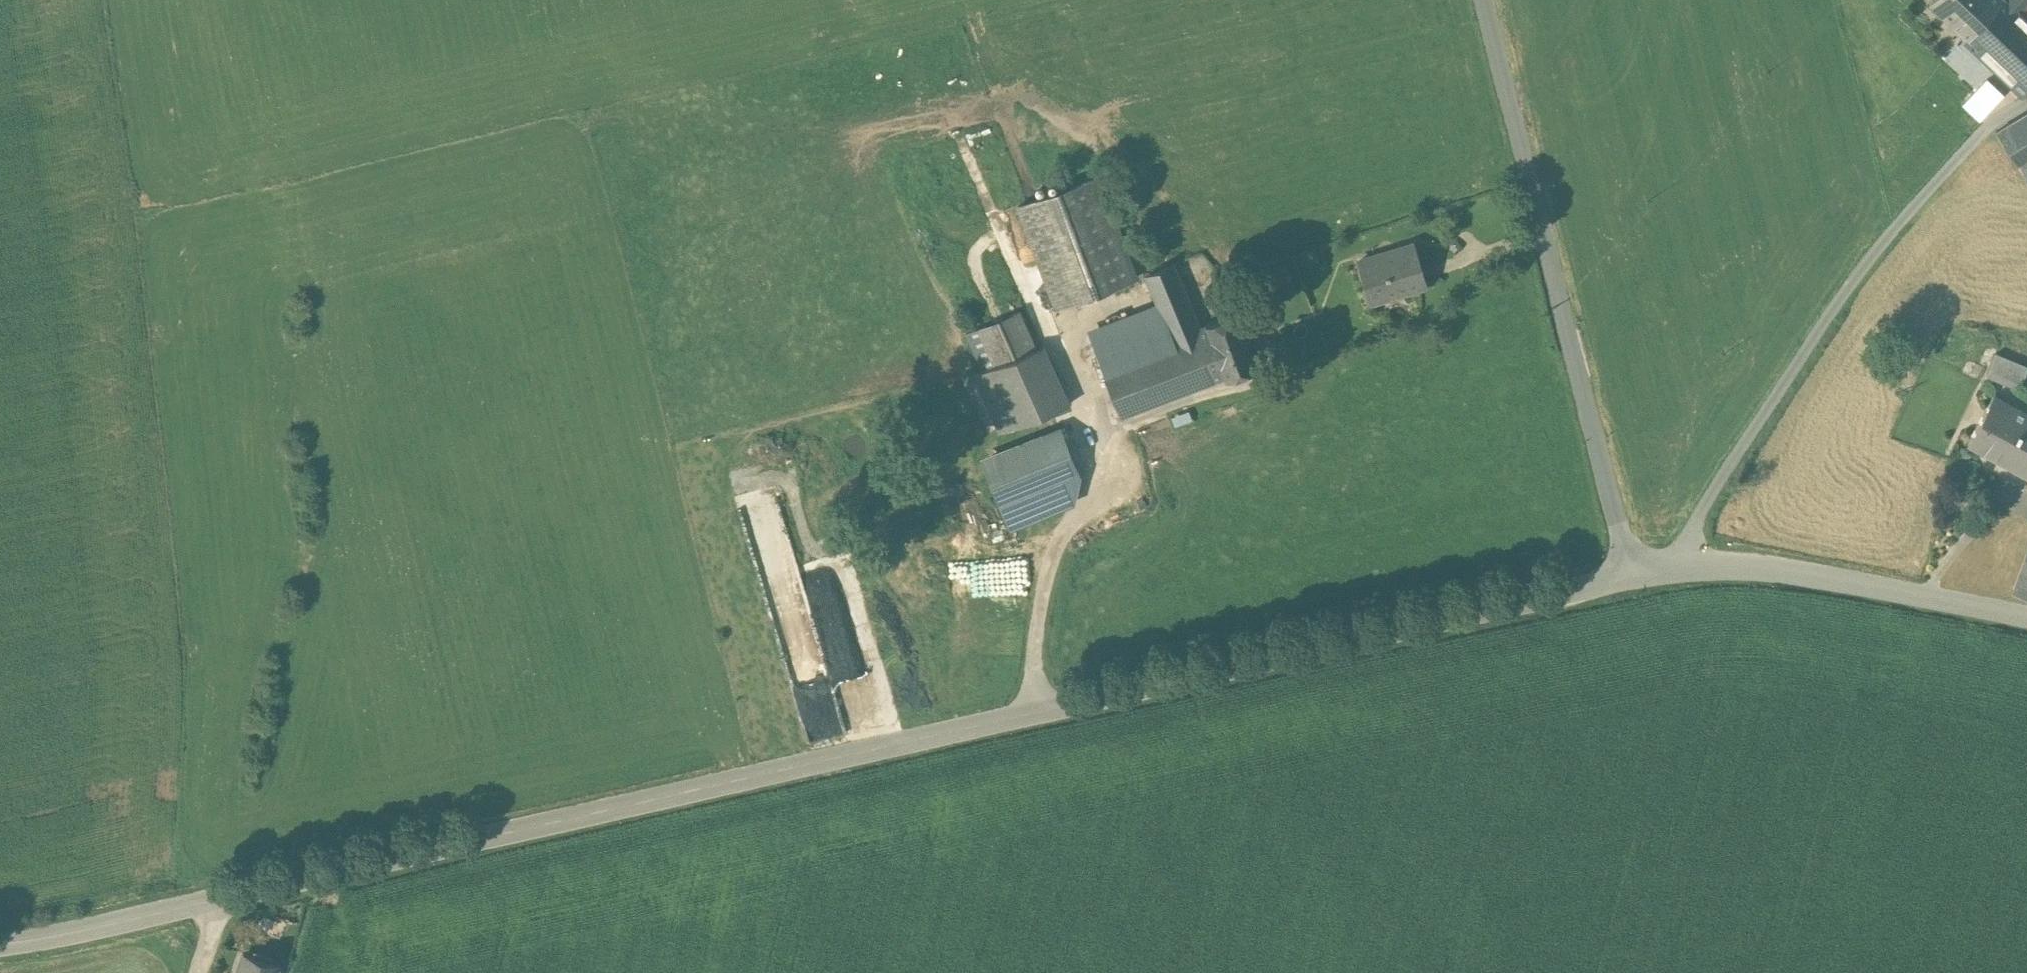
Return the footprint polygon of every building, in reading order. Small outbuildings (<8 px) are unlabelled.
[(1927,1),(1962,36),(1961,38),(1962,39),(2001,0),(1928,0),(1927,1)] [(1962,39),(2020,96),(2026,88),(2026,20),(2021,14),(2026,9),(2022,6),(2026,1),(2026,0),(2001,0),(1962,39)] [(1996,130),(2017,165),(2026,159),(2026,111),(1996,130)] [(2017,165),(2026,181),(2026,159),(2017,165)] [(1098,175),(1018,205),(1056,306),(1136,276),(1098,175)] [(1412,242),(1359,259),(1372,301),(1425,284),(1412,242)] [(1173,263),(1146,275),(1157,301),(1184,290),(1173,263)] [(1184,290),(1157,301),(1167,325),(1194,314),(1184,290)] [(1019,310),(977,327),(994,364),(1036,347),(1019,310)] [(1235,310),(1205,322),(1226,375),(1226,376),(1256,364),(1235,310)] [(1226,375),(1206,323),(1199,326),(1194,314),(1167,325),(1171,336),(1193,327),(1213,380),(1226,375)] [(1171,336),(1101,363),(1121,416),(1214,380),(1213,380),(1193,327),(1171,336)] [(994,364),(987,367),(1013,426),(1069,400),(1042,345),(1036,347),(994,364)] [(1995,356),(1989,370),(2021,383),(2026,369),(2026,368),(1995,356)] [(1013,426),(987,367),(973,373),(997,433),(1013,426)] [(1993,393),(1966,441),(2002,462),(2026,418),(2026,412),(1993,393)] [(2002,462),(2026,476),(2026,418),(2002,462)] [(1059,426),(983,459),(1001,501),(1058,476),(1077,467),(1059,426)] [(1058,476),(1001,501),(1012,524),(1069,499),(1058,476)] [(2014,587),(2026,592),(2026,552),(2014,587)] [(802,721),(835,718),(833,689),(862,686),(860,654),(844,655),(844,666),(836,666),(837,679),(827,679),(829,705),(801,707),(802,721)] [(243,953),(236,972),(277,972),(280,966),(243,953)]
